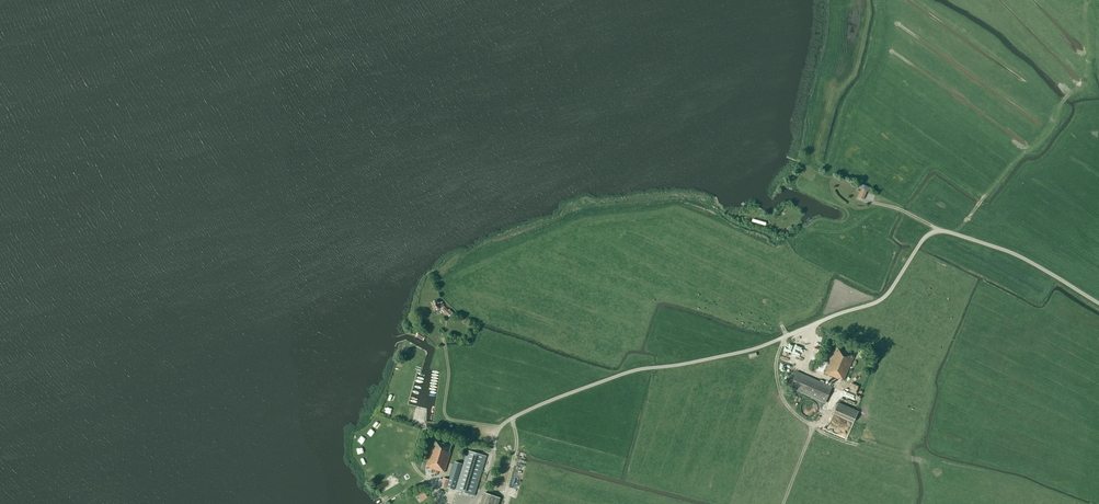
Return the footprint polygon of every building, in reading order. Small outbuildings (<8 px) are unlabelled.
[(859,183),(857,187),(862,189),(859,197),(863,199),(867,190),(869,191),(870,188),(859,183)] [(441,309),(449,316),(451,314),(444,307),(442,302),(439,303),(437,299),(431,302),(434,311),(441,309)] [(425,336),(418,332),(416,336),(423,340),(425,336)] [(839,378),(844,380),(855,355),(836,347),(825,373),(838,379),(839,378)] [(817,370),(822,372),(826,362),(821,360),(817,370)] [(789,388),(825,403),(832,387),(796,372),(789,388)] [(805,416),(809,417),(812,416),(815,414),(817,410),(817,407),(816,404),(813,401),(810,400),(806,400),(803,401),(801,404),(800,407),(800,411),(802,414),(805,416)] [(858,412),(838,403),(834,413),(854,422),(858,412)] [(451,452),(449,452),(451,445),(435,441),(433,447),(432,447),(426,466),(430,467),(431,467),(431,468),(444,472),(451,452)] [(455,490),(474,496),(486,456),(467,450),(455,490)] [(360,458),(363,465),(369,462),(366,455),(360,458)] [(448,481),(446,488),(454,490),(462,464),(454,461),(448,481)] [(446,488),(448,481),(442,479),(440,488),(446,490),(446,488)] [(480,503),(498,503),(500,498),(484,493),(480,503)] [(415,499),(418,503),(426,500),(422,494),(415,499)]
